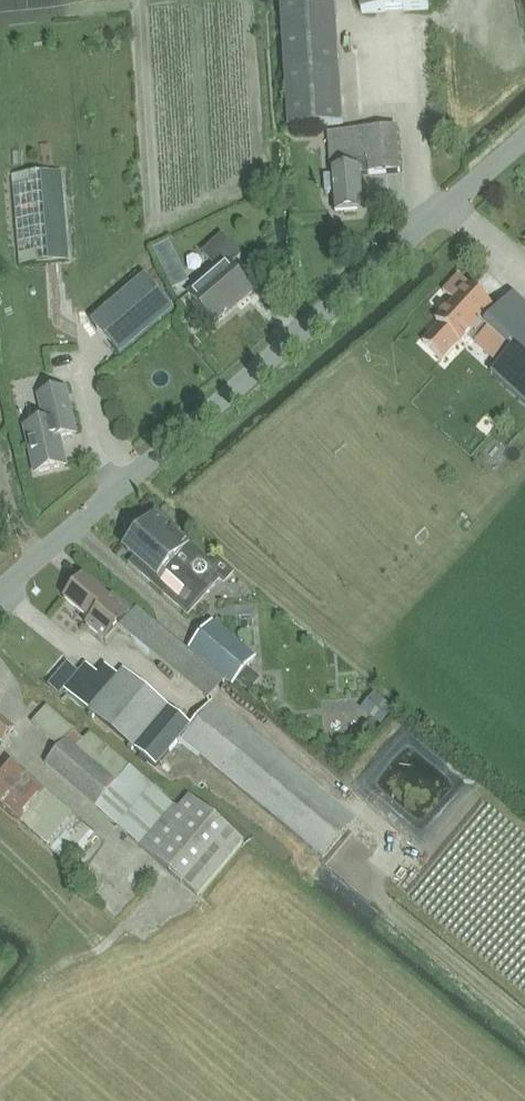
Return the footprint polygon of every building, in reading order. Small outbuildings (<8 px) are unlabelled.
[(335,0),(281,0),(289,128),(342,124),(335,0)] [(362,12),(429,8),(428,0),(361,0),(362,12)] [(360,174),(369,174),(400,171),(397,127),(329,132),(332,176),(325,176),(326,193),(333,193),(334,211),(363,209),(360,174)] [(67,260),(61,171),(12,175),(19,263),(67,260)] [(203,252),(218,270),(189,294),(213,321),(235,302),(237,305),(252,292),(230,266),(241,256),(222,235),(203,252)] [(27,339),(75,337),(74,271),(25,272),(27,339)] [(440,325),(423,343),(443,361),(459,343),(461,345),(494,309),(458,275),(443,292),(450,298),(442,306),(447,310),(436,322),(438,323),(440,325)] [(91,322),(120,356),(175,310),(146,276),(91,322)] [(485,325),(512,351),(491,373),(524,404),(524,305),(513,294),(485,325)] [(66,466),(59,437),(76,434),(65,389),(39,395),(45,422),(25,427),(35,473),(66,466)] [(143,532),(122,555),(187,613),(221,575),(228,581),(234,574),(219,561),(214,566),(189,544),(187,546),(176,535),(179,531),(156,510),(139,528),(143,532)] [(64,599),(92,622),(88,627),(106,642),(129,615),(111,600),(83,577),(64,599)] [(209,702),(212,698),(225,683),(137,610),(121,629),(209,702)] [(214,623),(190,650),(231,684),(255,657),(214,623)] [(173,707),(171,710),(170,708),(124,670),(120,674),(107,664),(98,675),(87,666),(70,685),(82,695),(78,699),(91,710),(90,711),(155,765),(191,721),(173,707)] [(212,698),(209,702),(181,738),(323,857),(356,817),(212,698)] [(245,843),(188,796),(178,808),(164,797),(128,766),(129,764),(90,732),(84,739),(75,731),(44,705),(30,720),(60,747),(45,764),(117,825),(139,845),(199,896),(245,843)] [(15,729),(0,715),(0,745),(15,729)] [(74,864),(92,842),(90,841),(96,834),(73,816),(13,763),(0,777),(0,805),(48,847),(72,868),(74,864)]
